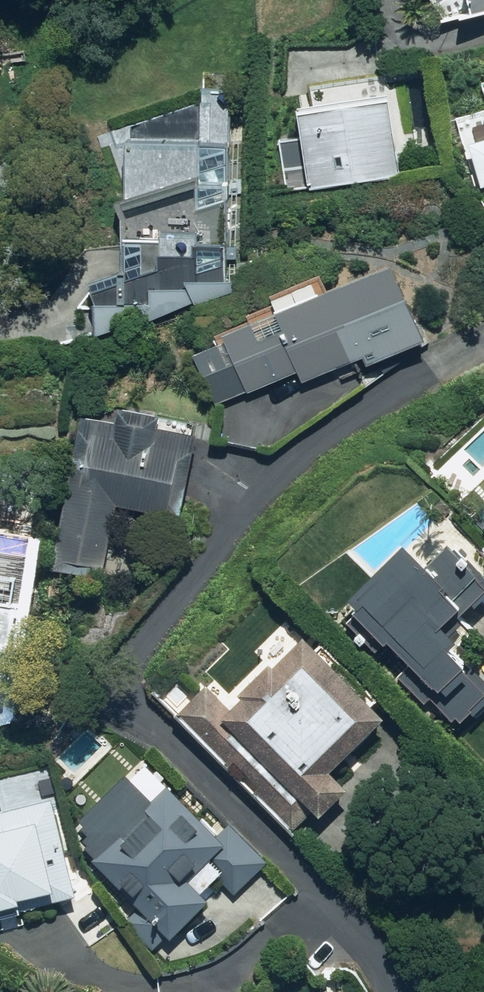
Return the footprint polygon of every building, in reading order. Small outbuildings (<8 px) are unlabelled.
[(472,17),(483,14),(483,0),(467,0),(472,17)] [(93,303),(95,336),(259,283),(254,260),(227,261),(232,143),(232,88),(201,88),(201,143),(126,143),(126,197),(118,201),(121,207),(121,270),(88,281),(93,303)] [(401,175),(388,98),(297,109),(310,188),(401,175)] [(470,145),(481,189),(483,188),(483,141),(470,145)] [(425,341),(390,263),(216,338),(218,342),(192,354),(217,405),(298,373),(302,383),(334,370),(363,357),(367,367),(425,341)] [(118,407),(116,417),(82,411),(66,496),(51,567),(103,578),(118,506),(180,518),(197,433),(157,425),(159,415),(118,407)] [(8,715),(35,528),(0,524),(0,717),(8,715)] [(483,707),(483,679),(460,656),(478,638),(459,619),(473,605),(476,608),(483,600),(483,576),(450,543),(425,569),(403,547),(376,574),(334,618),(451,735),(471,715),(474,717),(483,707)] [(332,773),(385,720),(303,637),(273,667),(269,663),(237,695),(241,698),(230,709),(207,685),(179,714),(293,830),(312,811),(319,818),(348,789),(332,773)] [(227,844),(166,785),(91,863),(172,940),(210,901),(202,893),(224,871),(212,860),(227,844)] [(0,812),(0,931),(27,925),(23,909),(76,896),(52,799),(0,812)]
